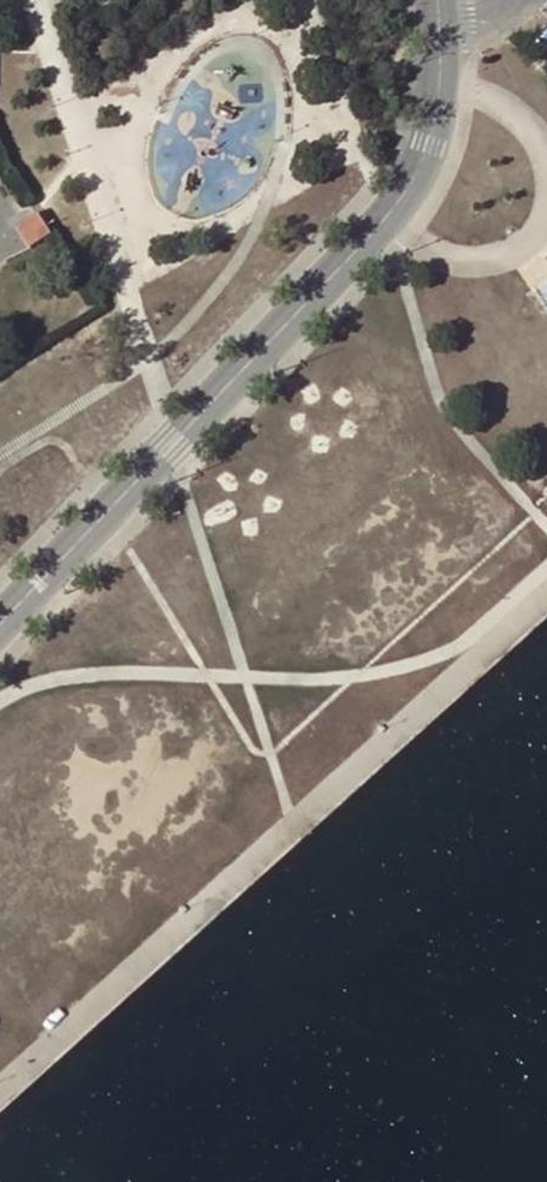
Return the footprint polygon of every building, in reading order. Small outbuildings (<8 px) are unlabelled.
[(38,215),(16,229),(27,246),(49,233),(38,215)]
